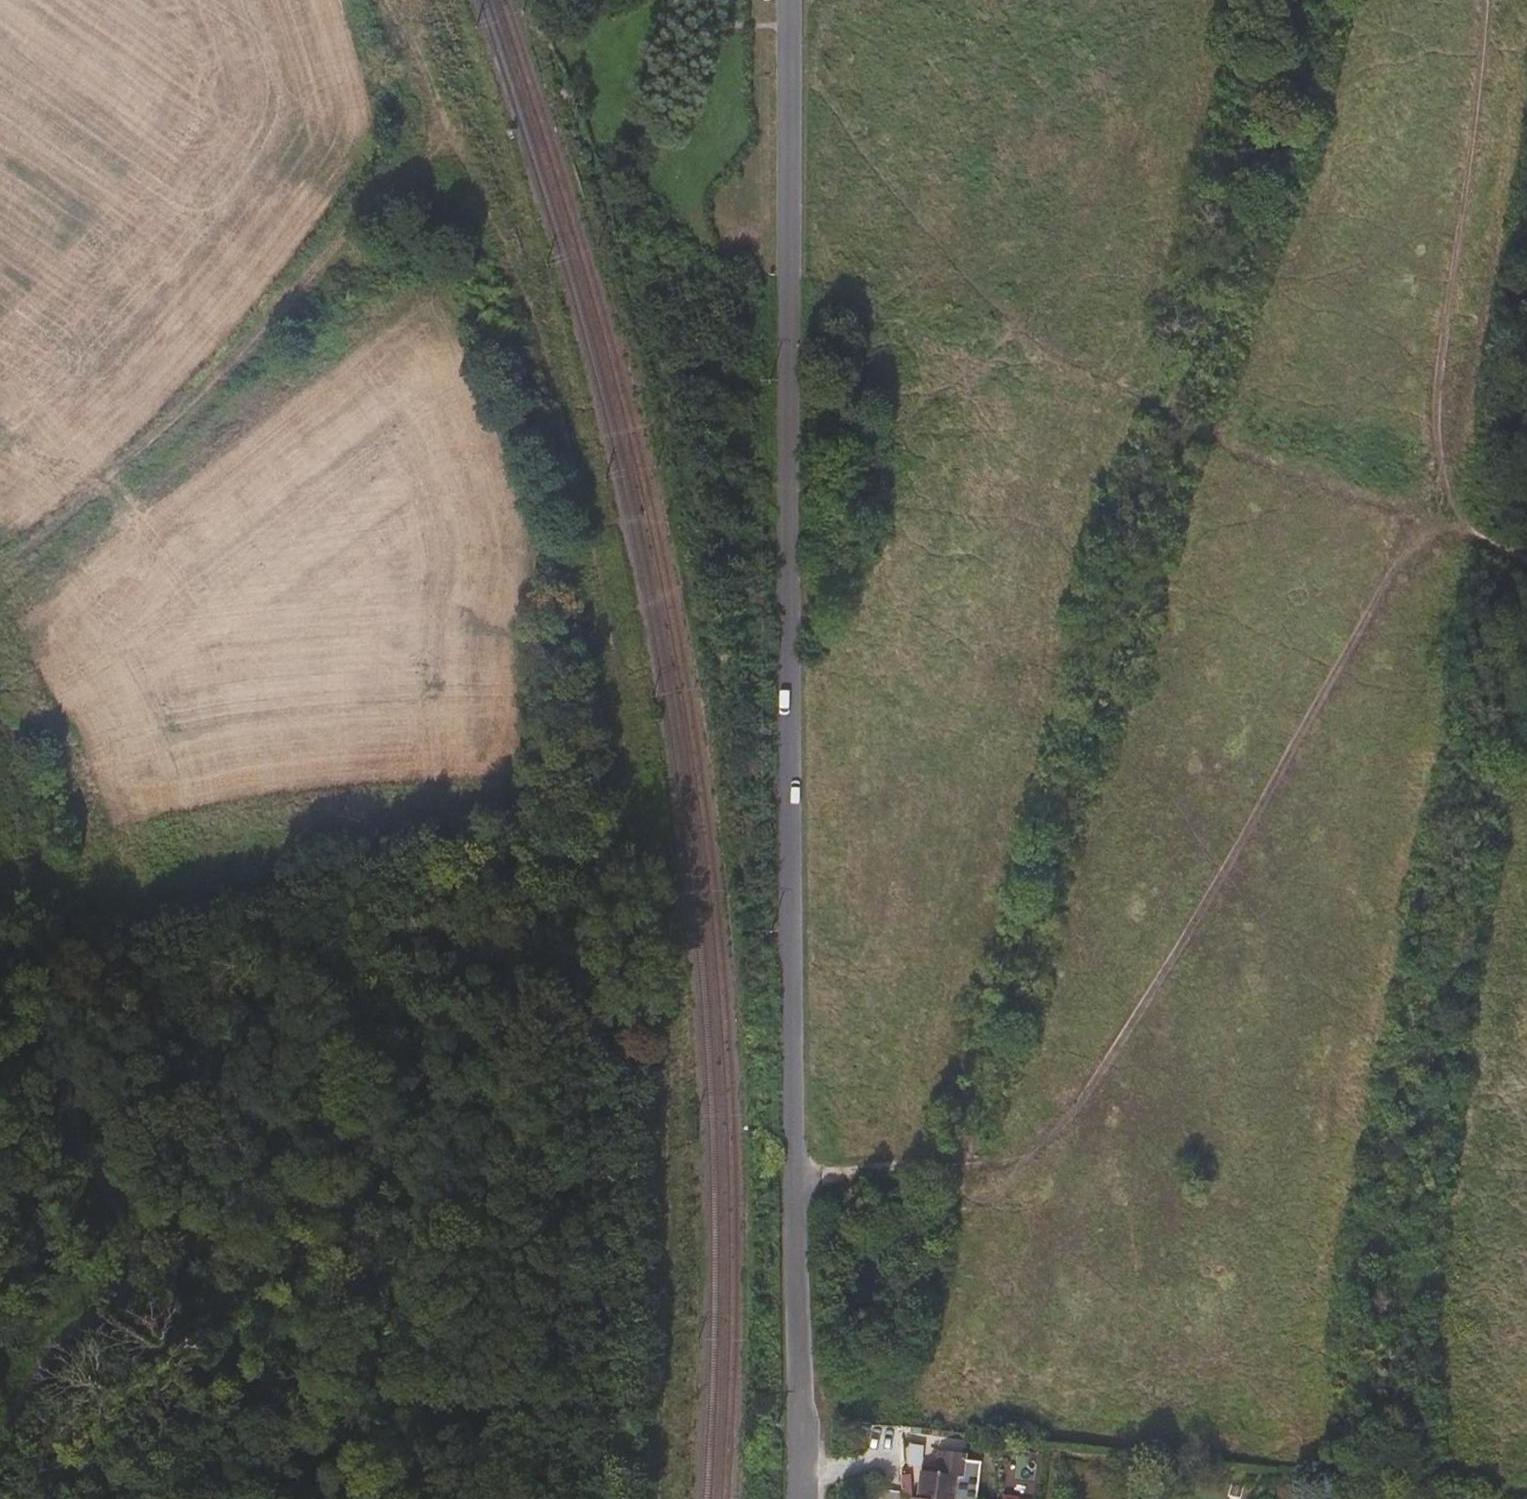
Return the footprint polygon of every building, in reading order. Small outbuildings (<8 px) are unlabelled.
[(959,1479),(923,1475),(920,1498),(957,1498),(959,1479)]
